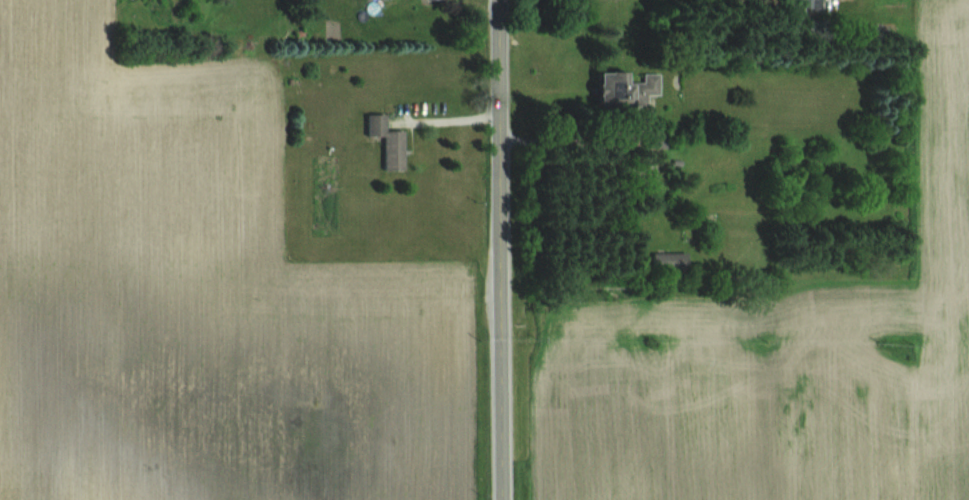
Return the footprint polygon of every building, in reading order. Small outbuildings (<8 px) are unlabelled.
[(607,107),(651,107),(651,94),(662,94),(662,74),(646,74),(646,82),(636,82),(636,72),(607,72),(607,107)] [(372,136),(388,135),(388,171),(409,171),(409,129),(390,129),(390,114),(372,114),(372,136)]
